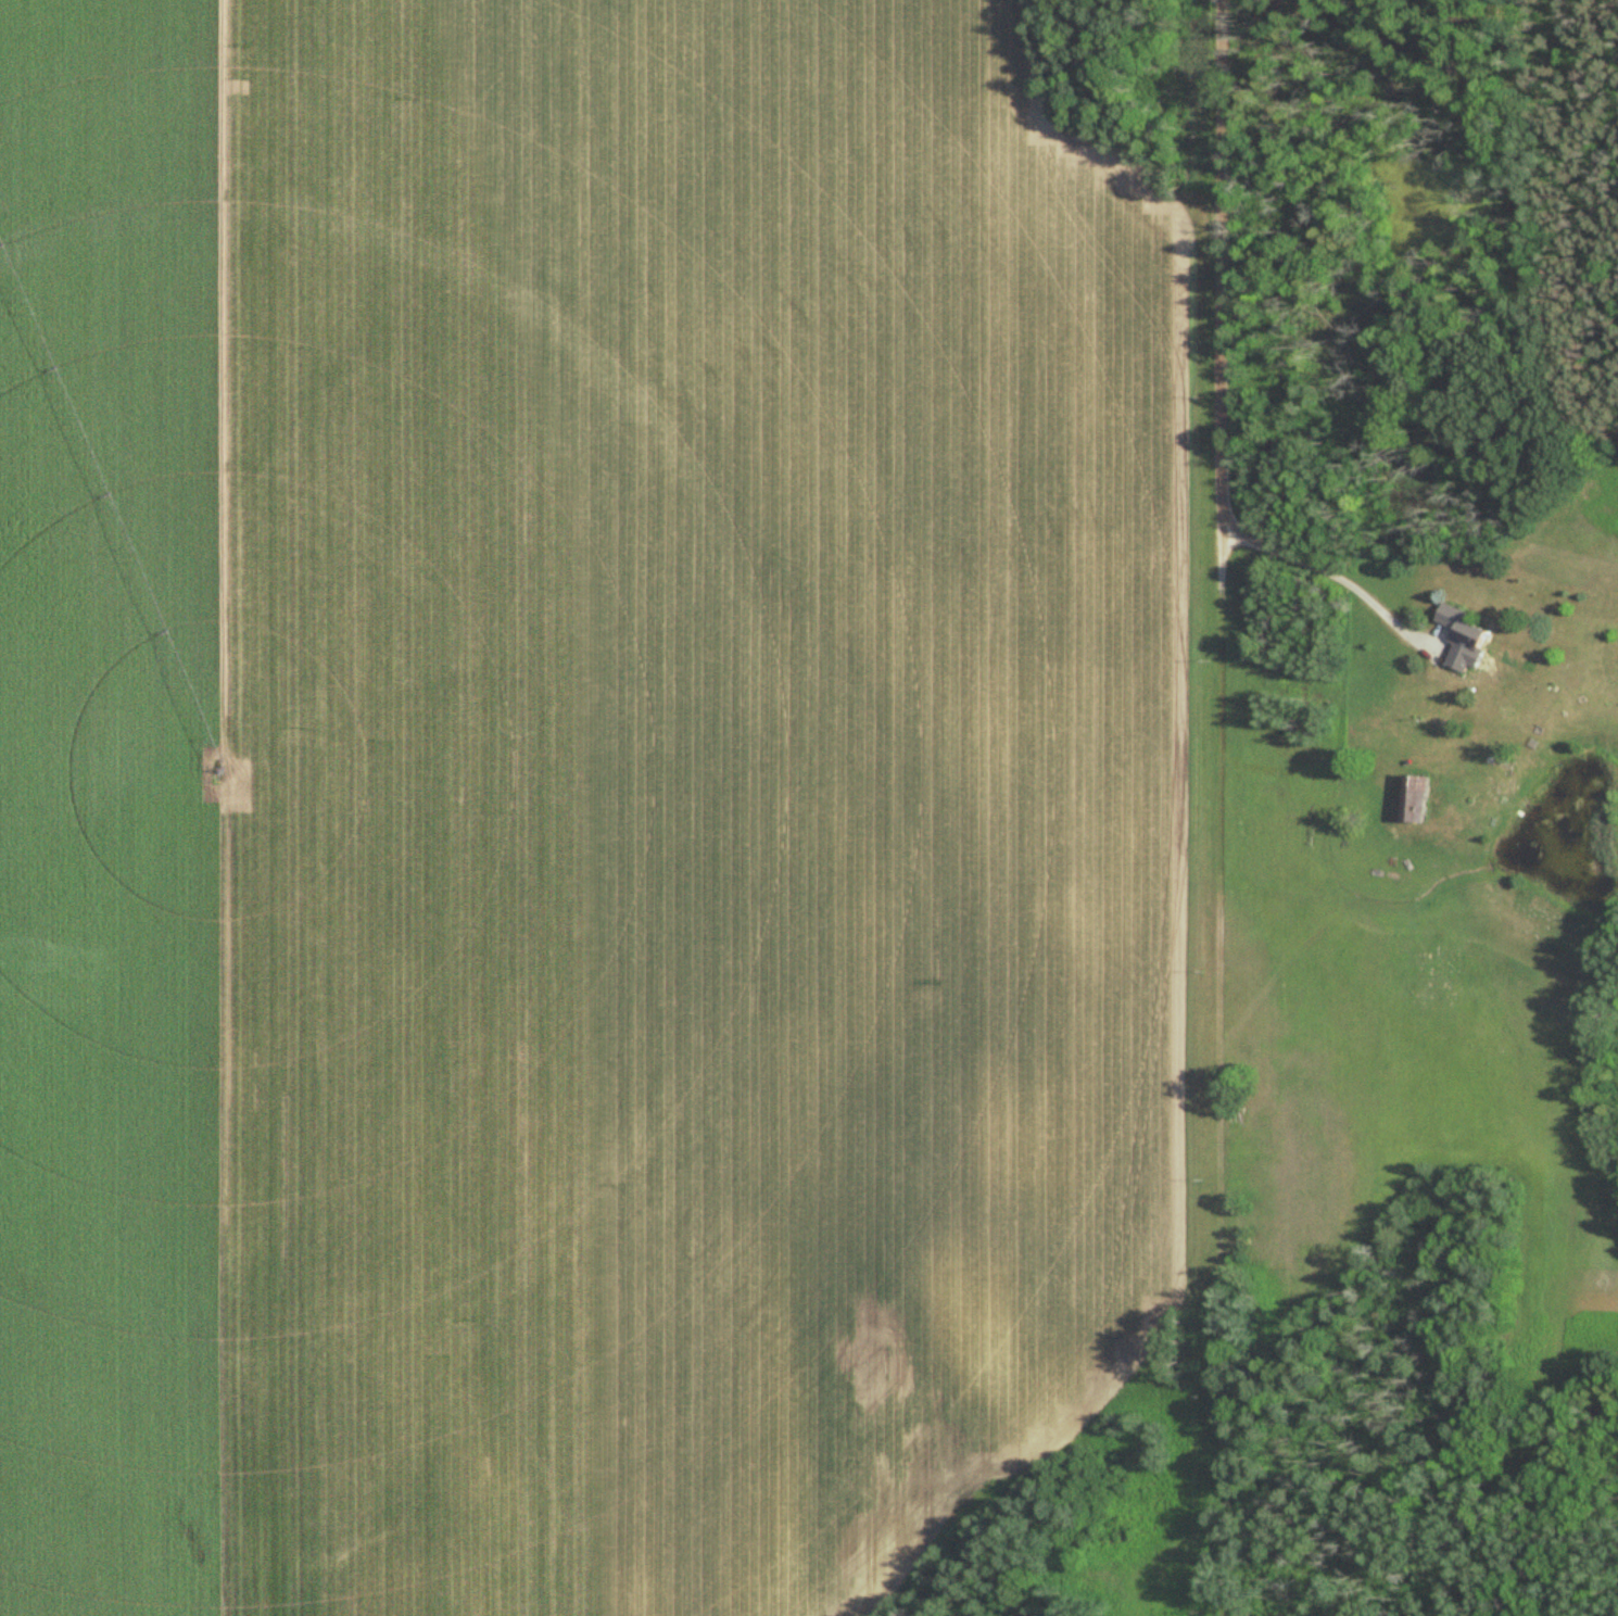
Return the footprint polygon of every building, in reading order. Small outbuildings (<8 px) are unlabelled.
[(1482,630),(1459,621),(1462,612),(1439,602),(1431,622),(1449,629),(1445,640),(1451,643),(1442,666),(1463,675),(1482,630)] [(1424,778),(1398,776),(1394,822),(1420,824),(1424,778)]
